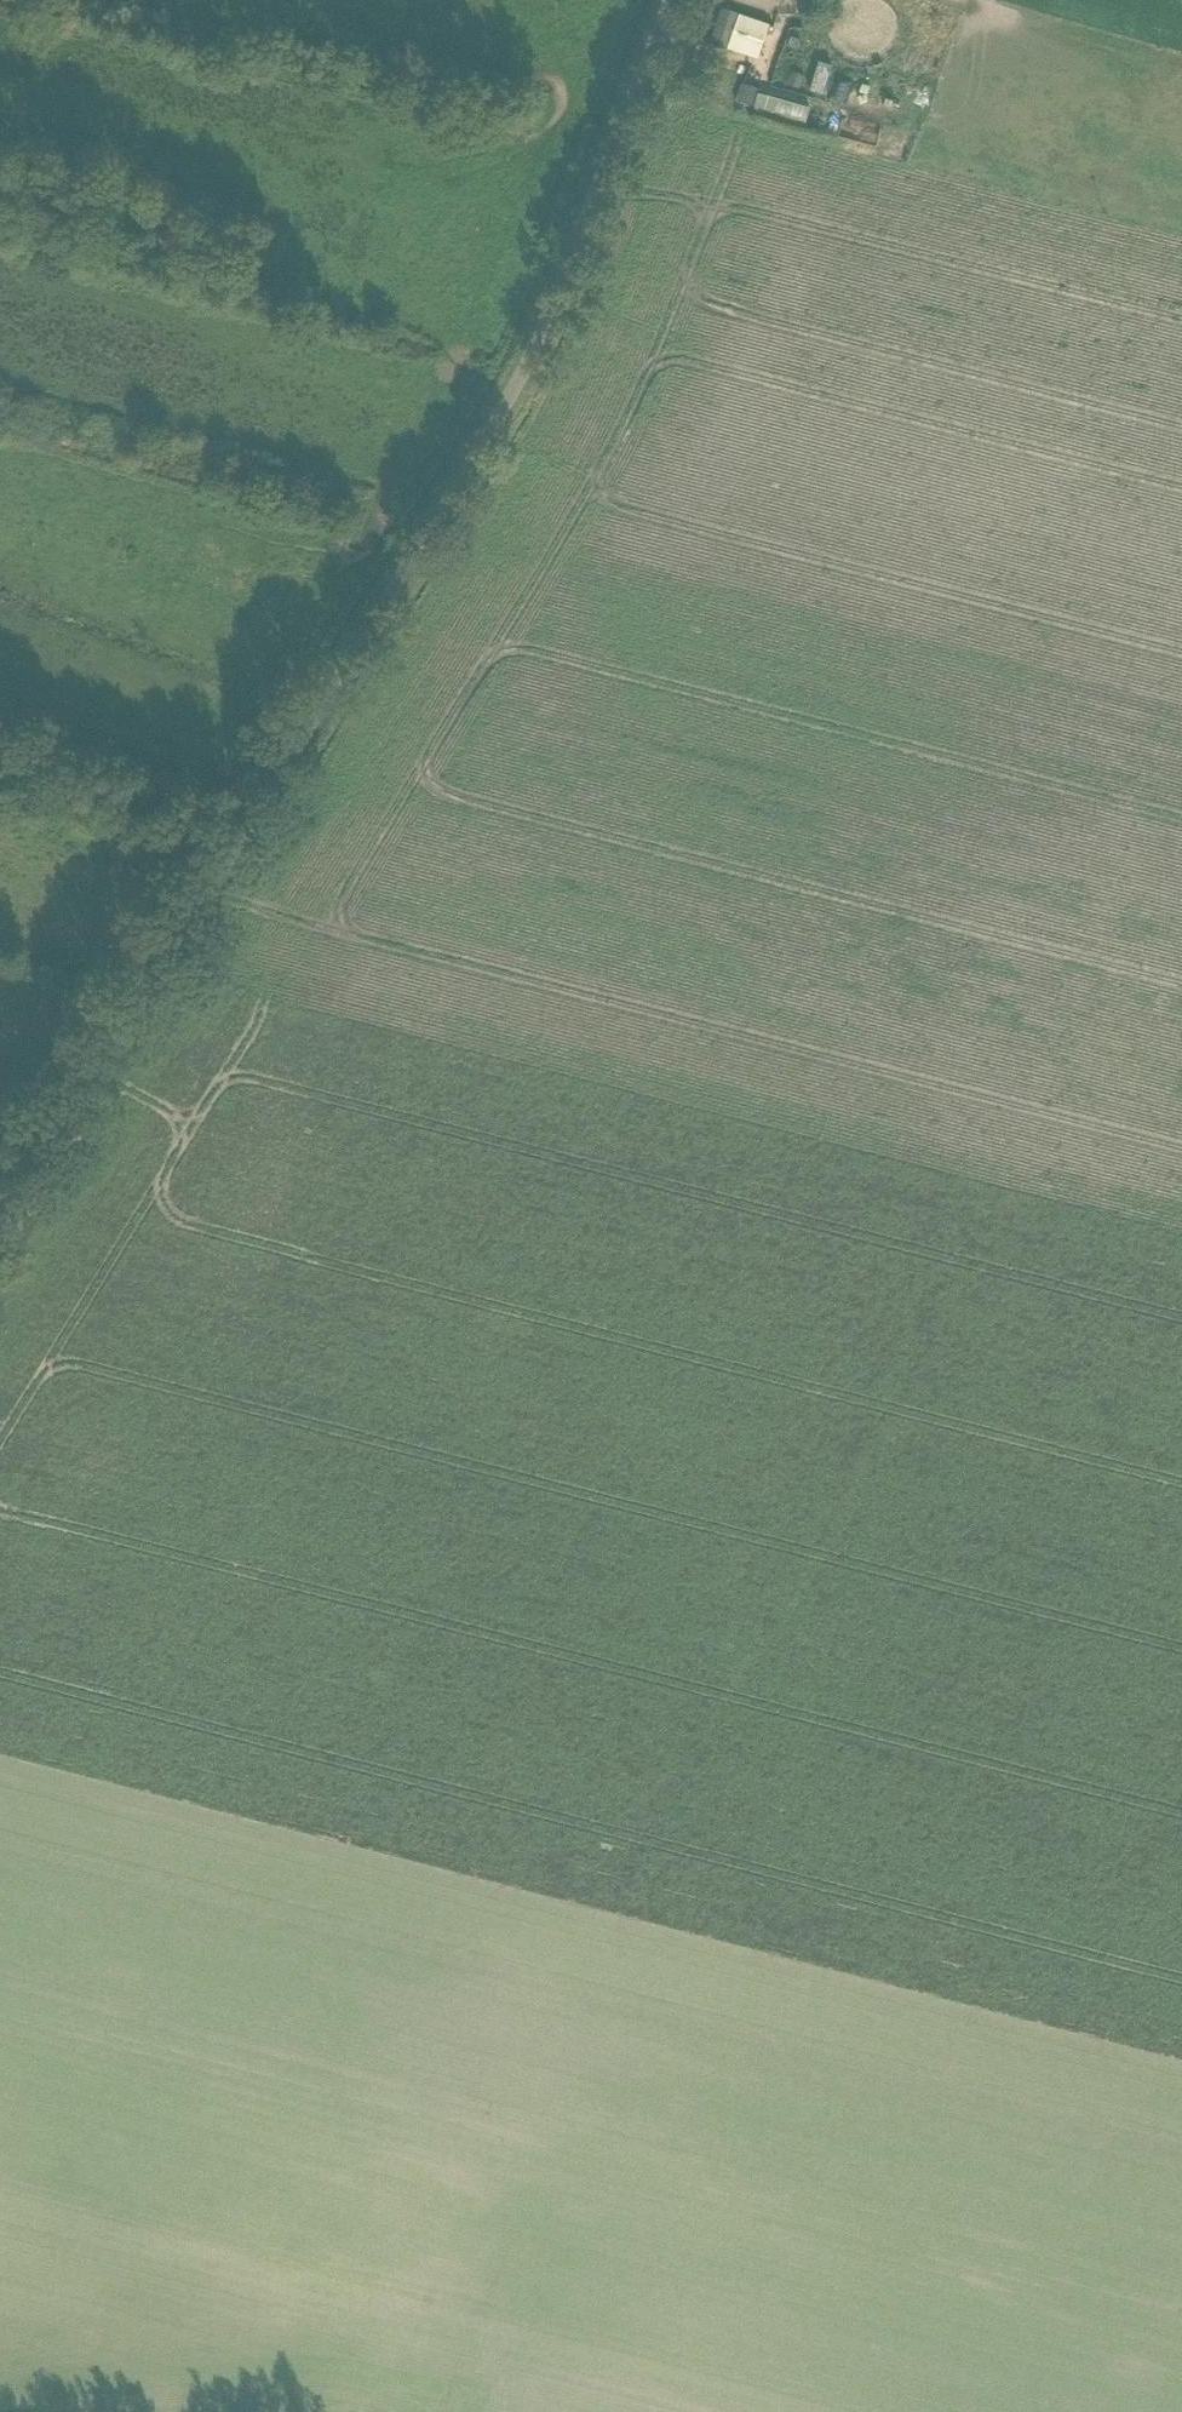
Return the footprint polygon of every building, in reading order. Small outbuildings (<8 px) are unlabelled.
[(711,43),(728,49),(729,48),(757,58),(768,26),(723,10),(711,43)] [(751,106),(757,89),(741,83),(734,100),(751,106)] [(808,107),(756,93),(752,108),(759,110),(758,114),(803,126),(808,107)]
